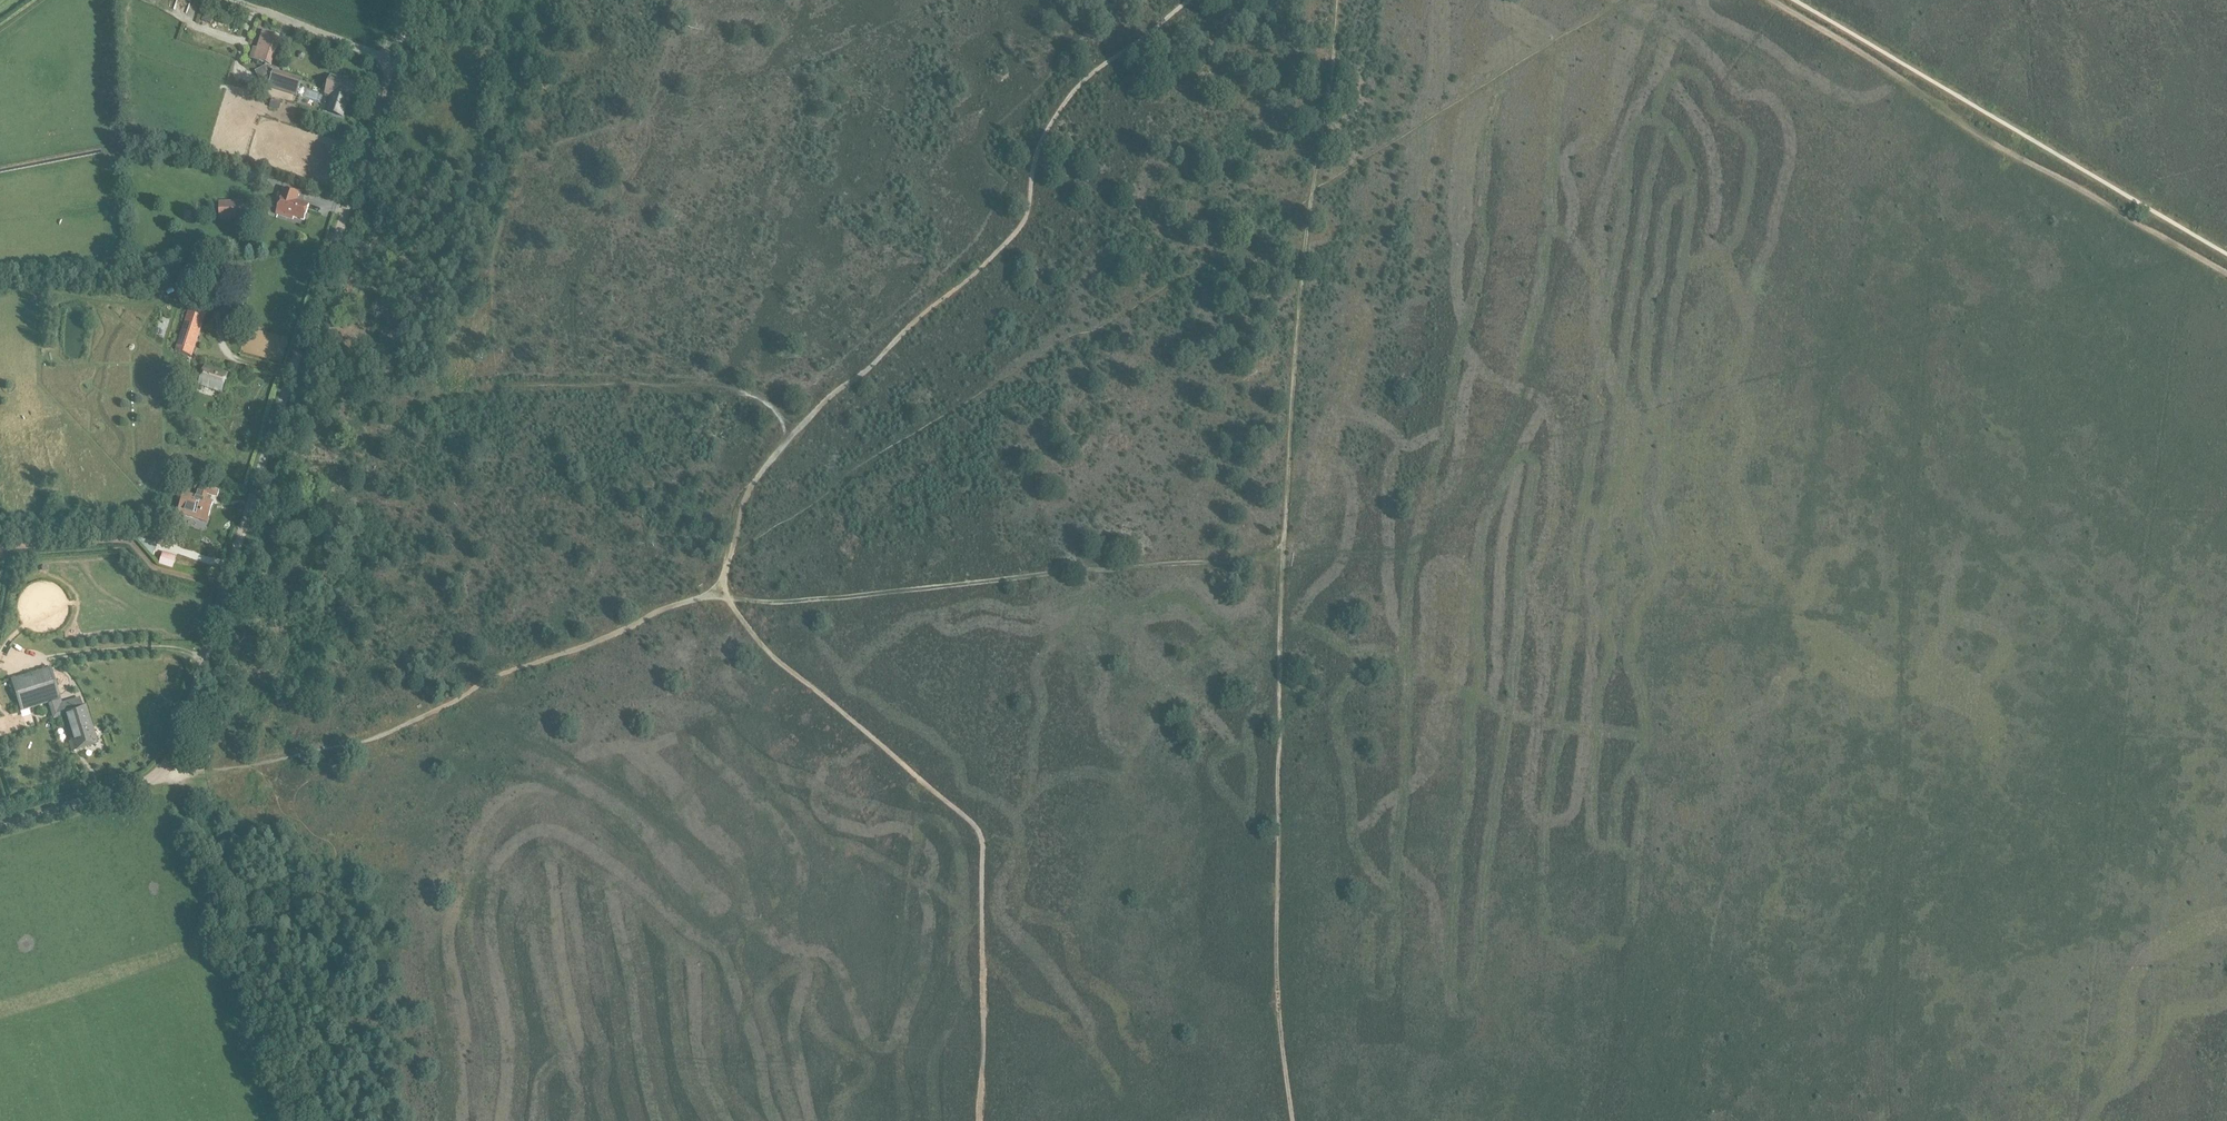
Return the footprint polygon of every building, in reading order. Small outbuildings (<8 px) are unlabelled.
[(258,49),(255,60),(268,64),(276,36),(264,32),(258,49)] [(266,67),(255,72),(260,80),(270,83),(268,88),(297,97),(301,84),(272,75),(270,75),(266,67)] [(331,76),(326,94),(333,96),(329,112),(343,115),(348,99),(350,100),(355,83),(331,76)] [(272,102),(270,108),(280,110),(281,105),(272,102)] [(251,170),(248,179),(267,185),(270,176),(251,170)] [(284,189),(276,214),(293,219),(294,217),(305,220),(309,204),(297,201),(299,194),(284,189)] [(219,201),(219,217),(219,220),(243,220),(242,200),(219,201)] [(192,299),(175,351),(193,357),(209,305),(192,299)] [(205,366),(200,385),(222,392),(228,373),(205,366)] [(184,494),(178,513),(196,518),(208,522),(210,515),(213,503),(206,501),(207,500),(208,495),(217,497),(220,490),(210,487),(199,484),(195,497),(184,494)] [(175,567),(177,561),(163,556),(161,562),(175,567)] [(10,681),(19,712),(20,713),(49,704),(60,701),(50,669),(10,681)] [(60,701),(49,704),(54,720),(58,719),(64,717),(72,745),(69,746),(71,755),(85,750),(92,748),(98,746),(96,739),(94,740),(85,710),(82,711),(81,708),(79,700),(61,706),(60,701)] [(43,751),(45,759),(64,756),(62,748),(43,751)] [(12,794),(11,789),(23,787),(21,778),(0,782),(0,797),(12,794)]
